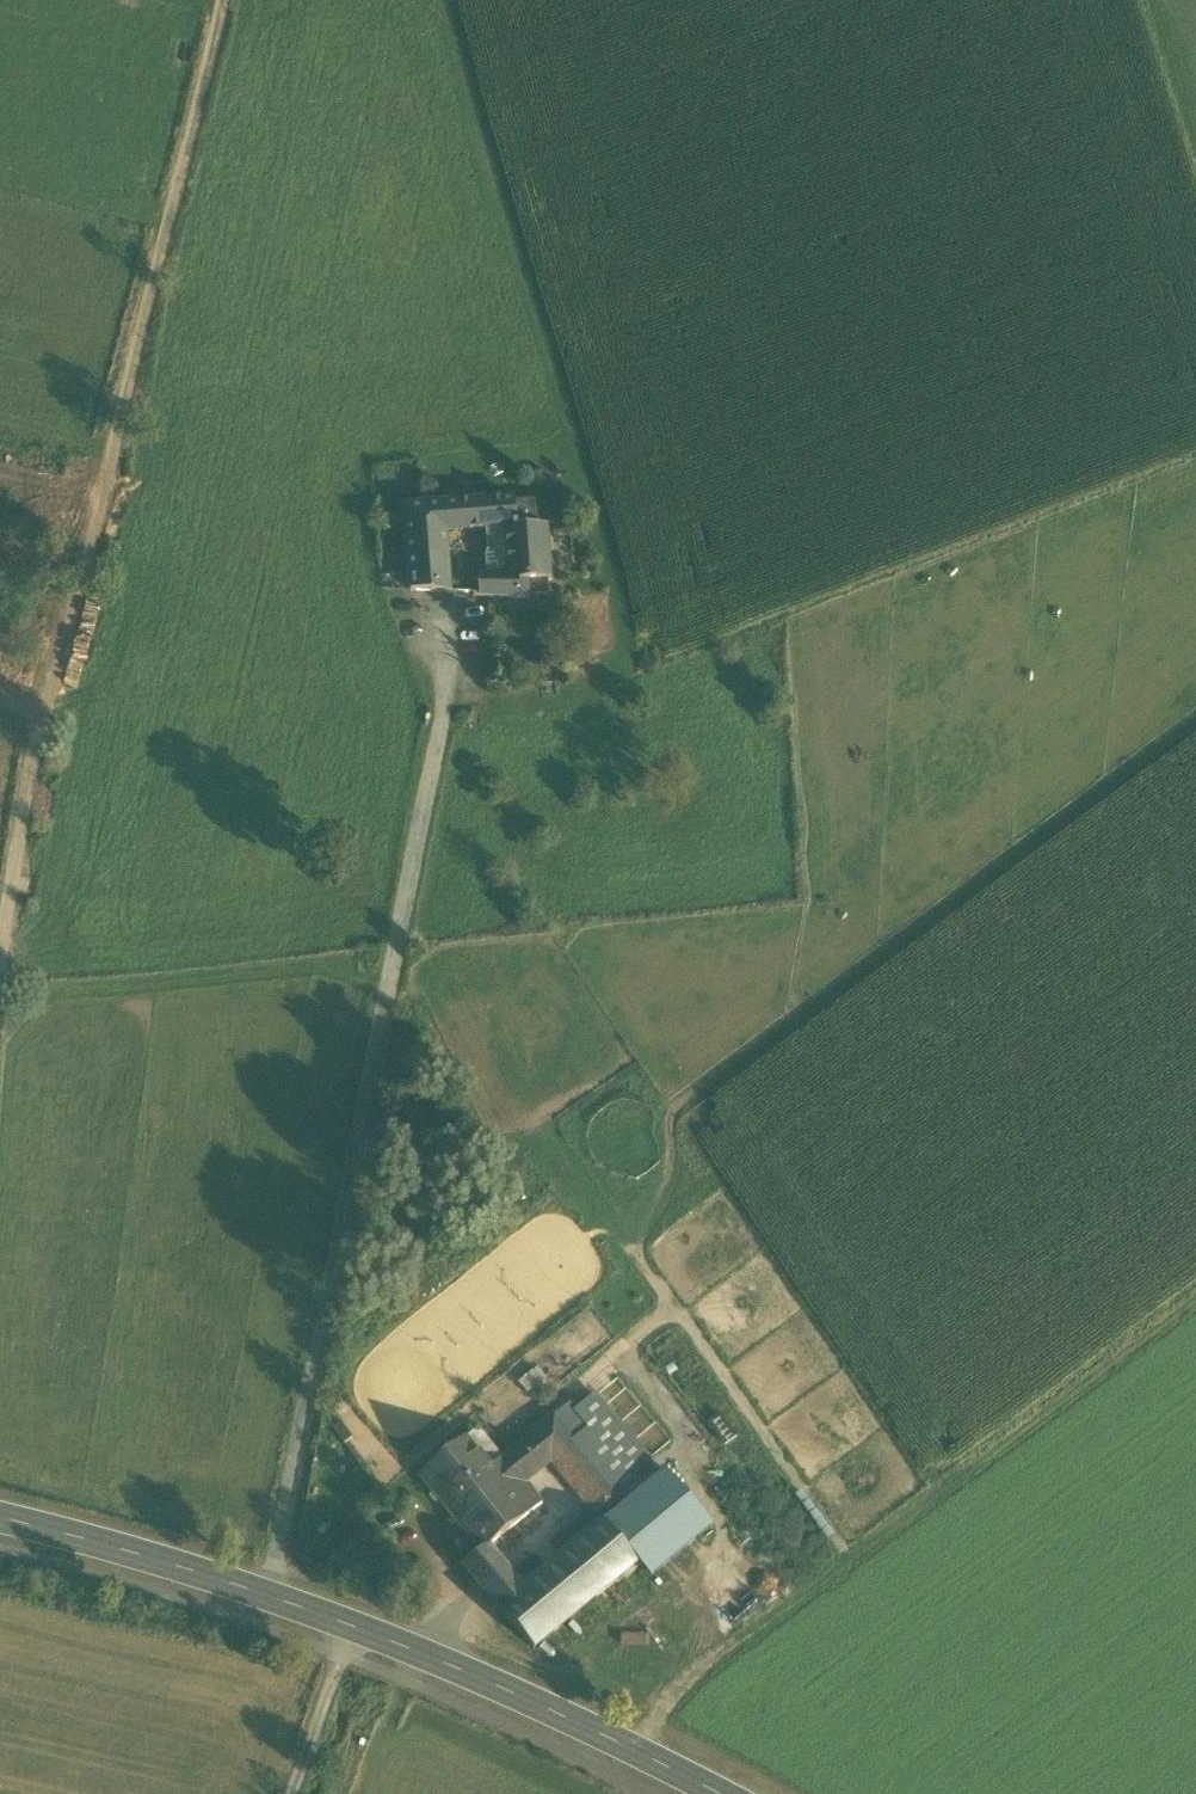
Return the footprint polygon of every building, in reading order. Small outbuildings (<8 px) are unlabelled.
[(529,601),(529,598),(547,597),(546,582),(549,582),(546,527),(535,528),(516,530),(514,505),(514,499),(444,506),(446,532),(485,529),(504,528),(507,575),(486,576),(478,577),(479,598),(529,601)] [(534,504),(514,505),(516,530),(535,528),(534,504)] [(449,595),(446,532),(444,506),(405,509),(411,592),(449,595)] [(504,528),(485,529),(487,553),(485,559),(486,576),(507,575),(504,528)] [(518,1384),(527,1395),(547,1381),(539,1369),(518,1384)] [(552,1547),(561,1559),(604,1523),(627,1504),(626,1503),(613,1488),(648,1460),(594,1397),(576,1413),(569,1405),(504,1457),(525,1483),(551,1463),(593,1513),(552,1547)] [(478,1430),(467,1438),(491,1467),(501,1459),(478,1430)] [(418,1477),(479,1553),(486,1547),(488,1549),(542,1505),(525,1483),(504,1457),(501,1459),(491,1467),(467,1438),(418,1477)] [(604,1523),(637,1563),(650,1579),(712,1528),(666,1472),(653,1483),(652,1482),(626,1503),(627,1504),(604,1523)] [(545,1572),(525,1589),(499,1610),(531,1647),(533,1650),(591,1602),(637,1563),(604,1523),(561,1559),(545,1572)] [(463,1566),(474,1580),(498,1561),(488,1549),(486,1547),(479,1553),(463,1566)] [(512,1574),(498,1561),(474,1580),(487,1594),(512,1574)] [(515,1577),(525,1589),(545,1572),(535,1561),(515,1577)] [(604,1618),(650,1579),(637,1563),(591,1602),(604,1618)] [(515,1577),(512,1574),(487,1594),(499,1610),(525,1589),(515,1577)]
